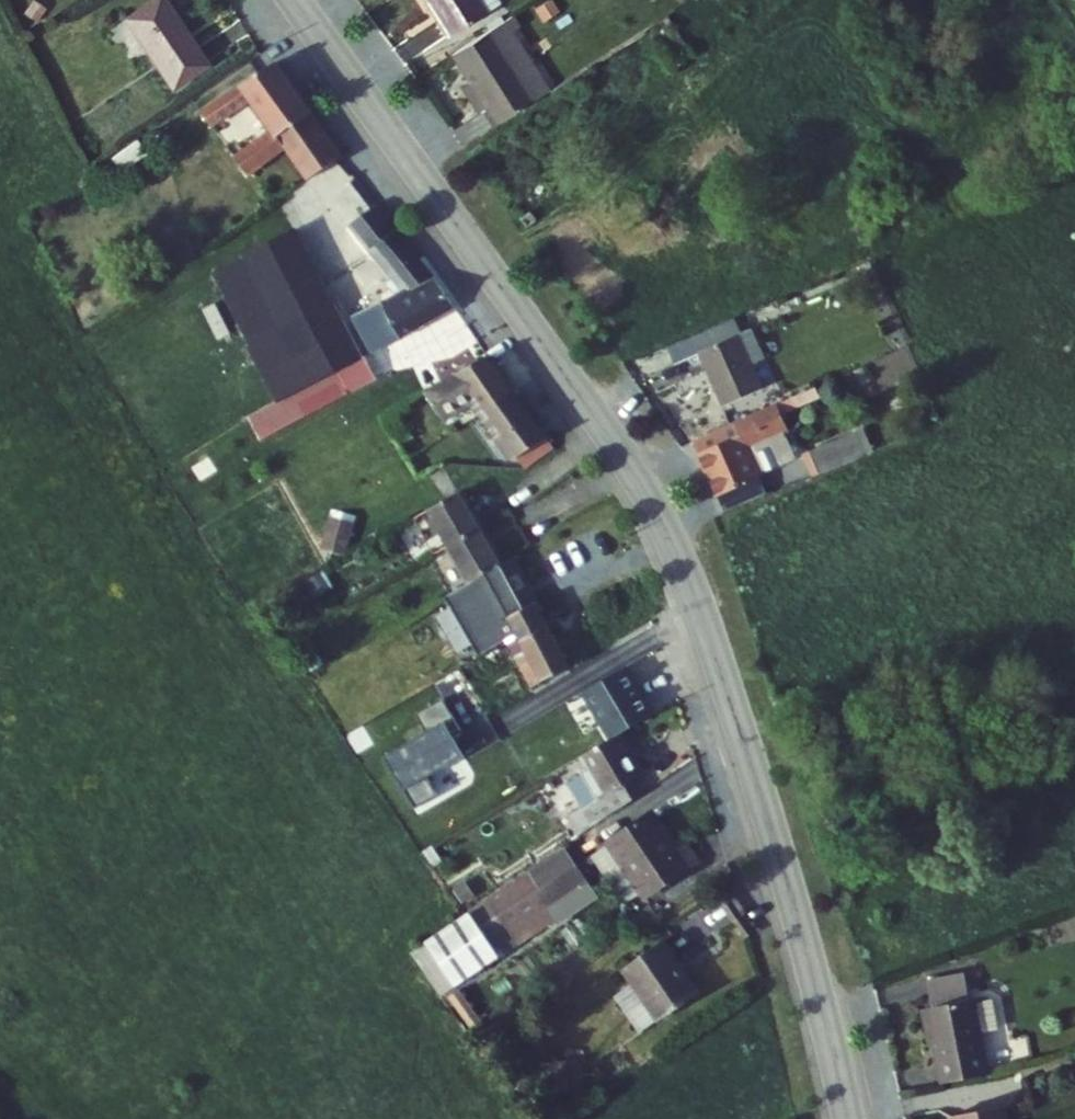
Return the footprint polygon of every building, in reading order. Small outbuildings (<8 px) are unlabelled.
[(119,20),(167,91),(202,66),(157,0),(148,0),(119,20)] [(439,37),(496,1),(495,0),(415,0),(439,37)] [(512,15),(452,53),(486,108),(477,114),(487,130),(534,100),(494,39),(518,24),(512,15)] [(510,29),(494,39),(534,100),(549,91),(510,29)] [(272,64),(201,113),(210,127),(246,102),(268,131),(229,157),(244,180),(261,169),(250,154),(274,138),(284,153),(304,181),(340,156),(272,64)] [(274,138),(250,154),(261,169),(284,153),(274,138)] [(376,204),(348,225),(370,255),(377,250),(390,267),(393,265),(397,270),(381,280),(393,296),(351,321),(372,355),(455,309),(430,273),(427,275),(393,233),(396,230),(376,204)] [(293,233),(241,259),(281,330),(306,318),(334,303),(293,233)] [(241,259),(210,276),(253,352),(281,330),(241,259)] [(334,303),(306,318),(338,373),(359,361),(371,380),(380,375),(369,356),(366,359),(334,303)] [(338,373),(306,318),(281,330),(253,352),(282,403),(338,373)] [(743,327),(728,334),(741,363),(756,357),(743,327)] [(728,334),(688,351),(711,406),(751,387),(741,363),(728,334)] [(408,348),(400,353),(406,361),(413,356),(408,348)] [(511,389),(486,355),(428,388),(443,415),(472,399),(479,409),(511,389)] [(263,443),(371,380),(359,361),(338,373),(282,403),(250,420),(263,443)] [(553,446),(511,389),(479,409),(519,467),(553,446)] [(688,436),(713,491),(755,472),(743,445),(782,427),(769,399),(688,436)] [(851,427),(800,449),(810,470),(862,449),(851,427)] [(458,489),(426,506),(446,543),(481,524),(462,489),(458,489)] [(329,511),(321,548),(347,554),(356,517),(329,511)] [(499,559),(481,524),(446,543),(464,580),(481,570),(499,559)] [(566,532),(558,537),(563,545),(570,540),(566,532)] [(508,555),(499,559),(481,570),(505,613),(514,632),(542,616),(508,555)] [(464,580),(446,590),(480,652),(503,639),(514,632),(505,613),(481,570),(464,580)] [(569,664),(542,616),(514,632),(503,639),(535,696),(564,680),(558,669),(569,664)] [(618,734),(652,713),(622,666),(579,691),(607,740),(618,734)] [(607,740),(573,760),(580,771),(563,781),(579,808),(586,804),(596,819),(637,793),(629,780),(640,773),(618,734),(607,740)] [(649,815),(606,844),(642,900),(698,864),(686,846),(674,853),(649,815)] [(563,852),(535,871),(556,901),(583,882),(563,852)] [(453,993),(565,915),(556,901),(535,871),(422,948),(453,993)] [(583,882),(556,901),(565,915),(592,896),(583,882)] [(657,944),(620,971),(656,1023),(697,995),(683,974),(680,977),(657,944)] [(956,947),(945,951),(949,963),(960,960),(956,947)] [(940,1078),(989,1069),(980,1025),(998,1022),(993,996),(990,992),(989,989),(967,994),(961,966),(926,973),(930,1000),(927,1001),(940,1078)] [(582,1056),(545,1063),(547,1078),(585,1070),(582,1056)] [(949,1112),(950,1118),(1006,1118),(1003,1102),(949,1112)]
